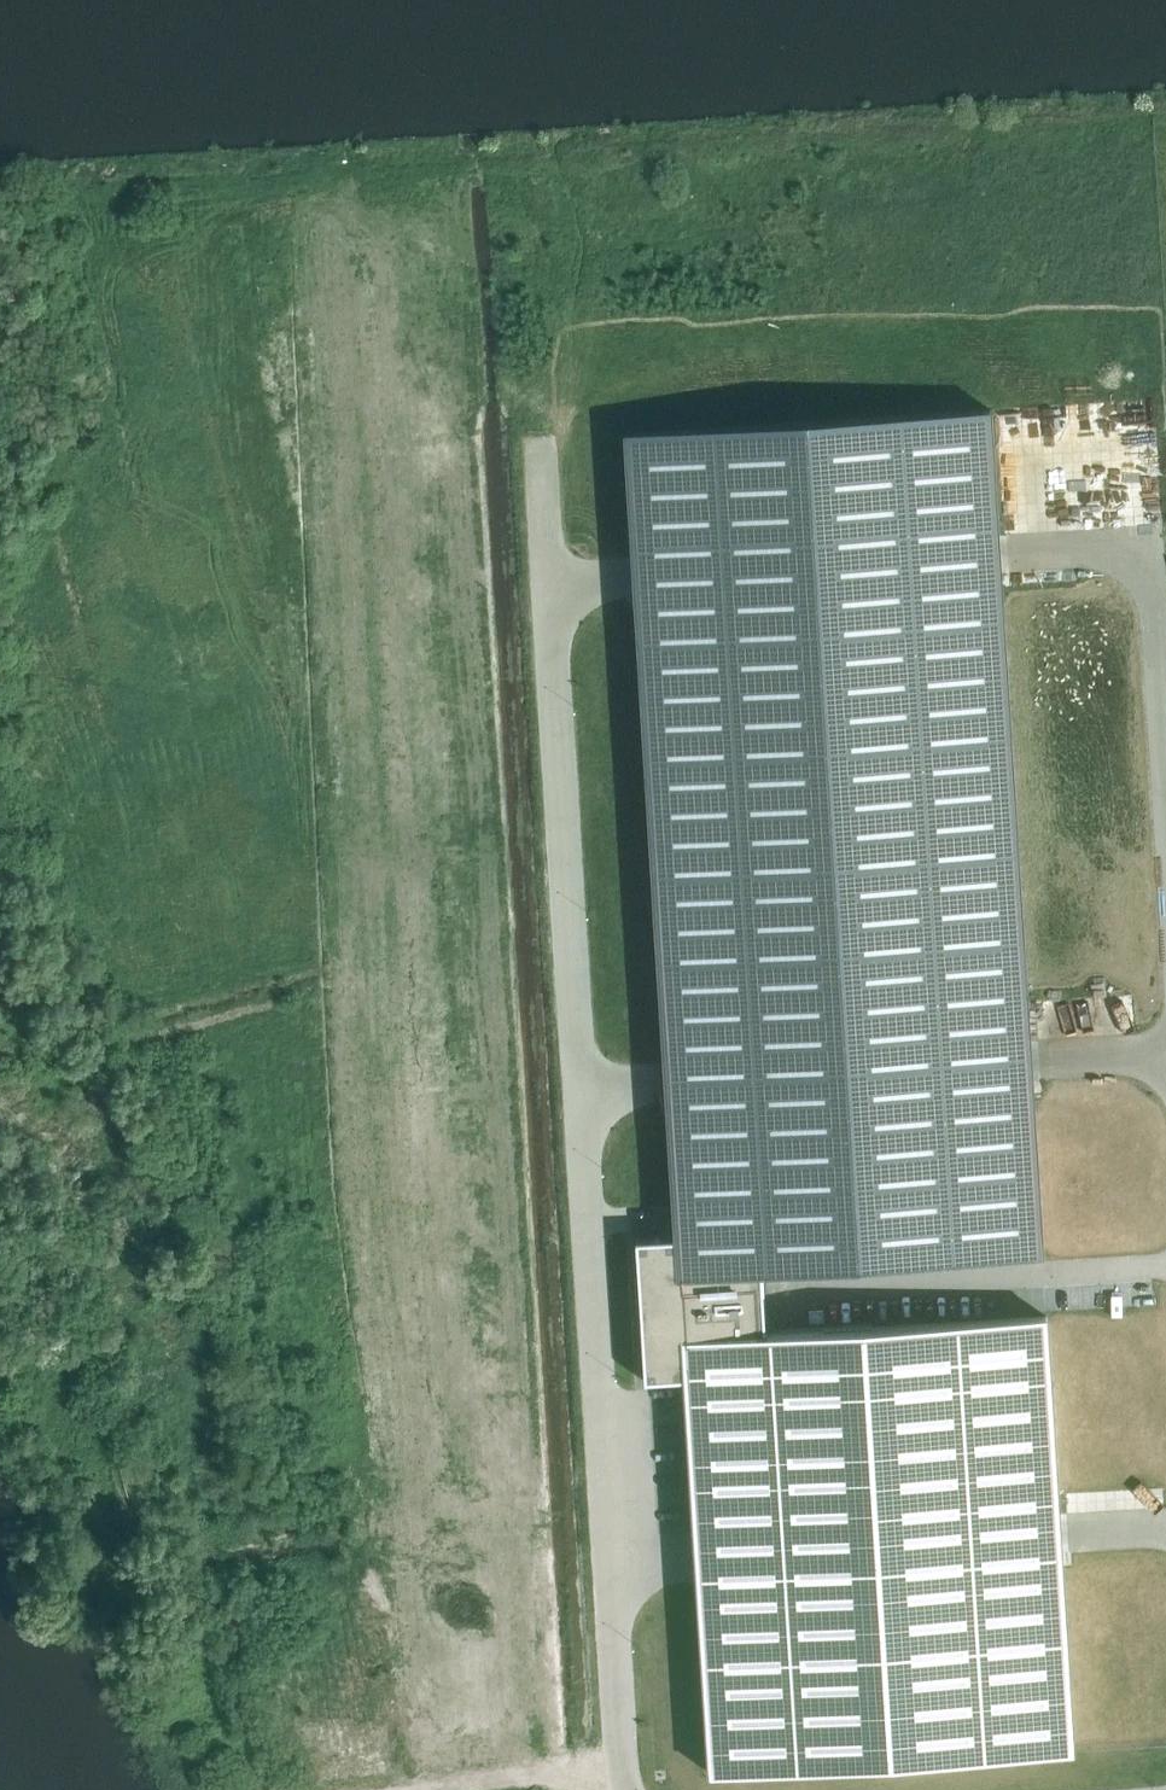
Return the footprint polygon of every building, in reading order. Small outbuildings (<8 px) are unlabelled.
[(990,408),(627,431),(678,1235),(637,1238),(646,1382),(687,1379),(711,1773),(1074,1750),(1047,1316),(767,1333),(763,1271),(1044,1254),(990,408)]
